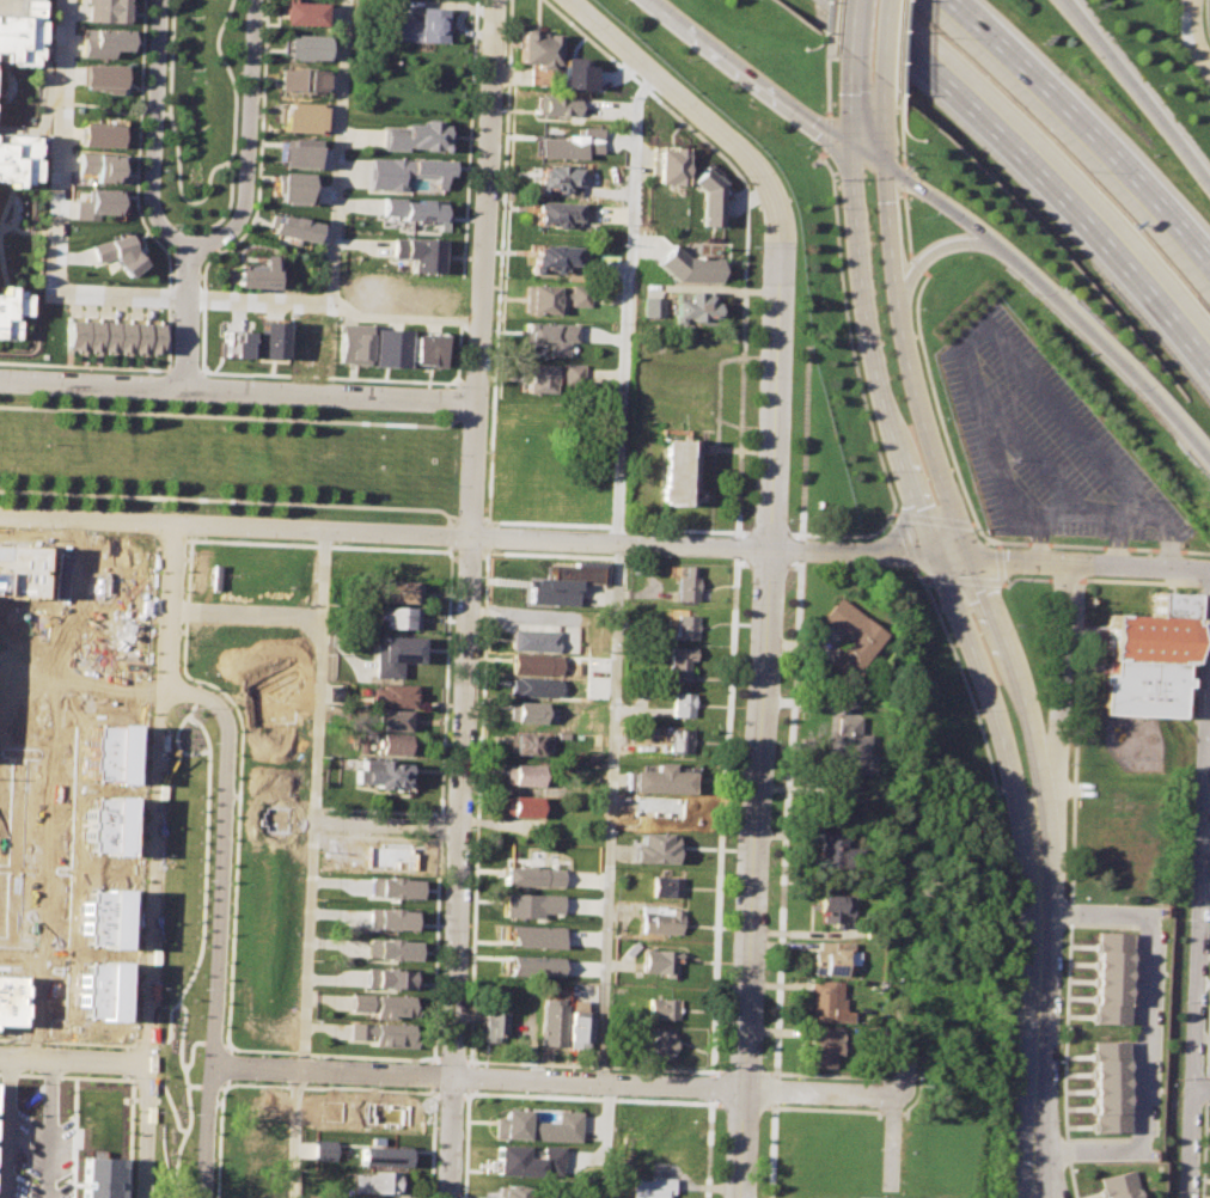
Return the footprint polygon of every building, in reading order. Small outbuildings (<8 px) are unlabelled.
[(39,16),(0,14),(0,0),(40,0),(39,16)] [(88,20),(88,0),(124,0),(124,4),(132,4),(130,23),(88,20)] [(283,1),(323,2),(322,26),(283,26),(283,1)] [(386,39),(439,43),(441,10),(414,7),(412,20),(389,18),(386,39)] [(10,61),(0,61),(0,17),(41,18),(39,44),(32,44),(32,47),(36,47),(36,59),(31,59),(31,67),(10,66),(10,61)] [(82,29),(128,31),(127,50),(111,49),(111,56),(82,55),(82,29)] [(286,33),(323,35),(323,61),(285,60),(286,33)] [(517,63),(555,65),(556,36),(518,35),(517,63)] [(556,87),(557,57),(575,59),(575,65),(589,65),(588,90),(556,87)] [(82,65),(120,66),(120,90),(81,88),(82,65)] [(276,67),(322,68),(320,90),(317,90),(317,93),(302,93),(304,90),(275,90),(276,67)] [(540,117),(583,118),(583,99),(540,97),(540,117)] [(280,130),(281,109),(285,109),(286,102),(319,103),(318,108),(324,108),(324,129),(318,129),(318,132),(280,130)] [(378,149),(442,152),(442,126),(378,123),(378,149)] [(80,124),(118,126),(118,145),(79,143),(80,124)] [(532,154),(532,135),(560,136),(560,133),(576,134),(578,127),(598,127),(597,152),(580,151),(580,157),(532,154)] [(4,183),(0,183),(0,135),(31,136),(30,160),(35,160),(33,181),(26,181),(26,185),(14,184),(14,190),(2,190),(4,183)] [(281,137),(312,139),(312,166),(280,165),(281,137)] [(650,184),(680,184),(680,146),(652,146),(650,184)] [(78,154),(122,155),(121,176),(115,176),(115,181),(93,181),(94,173),(77,173),(78,154)] [(368,158),(447,160),(447,176),(440,175),(439,188),(430,188),(430,179),(402,178),(402,190),(367,189),(368,158)] [(689,181),(702,166),(720,182),(717,225),(697,224),(699,190),(689,181)] [(542,189),(564,190),(564,184),(576,185),(578,173),(578,170),(534,169),(534,182),(530,188),(532,192),(537,194),(542,189)] [(277,172),(306,173),(306,182),(310,182),(310,203),(276,202),(276,196),(271,196),(271,184),(277,184),(277,172)] [(85,189),(116,190),(115,214),(94,214),(94,219),(74,218),(75,200),(85,200),(85,189)] [(381,198),(426,200),(426,203),(438,204),(438,208),(444,208),(442,230),(429,228),(429,221),(398,220),(398,215),(380,215),(381,198)] [(532,224),(574,226),(575,206),(533,203),(532,224)] [(268,226),(271,212),(317,222),(312,243),(271,232),(273,227),(268,226)] [(90,244),(126,232),(133,251),(143,263),(128,277),(115,264),(112,257),(96,262),(90,244)] [(390,256),(391,237),(439,239),(438,270),(408,269),(409,256),(390,256)] [(652,262),(667,243),(683,256),(715,257),(715,281),(672,280),(652,262)] [(527,270),(531,274),(536,274),(540,269),(563,269),(563,265),(573,265),(574,249),(528,247),(527,270)] [(236,269),(259,269),(259,255),(271,255),(271,267),(279,268),(279,283),(234,282),(236,269)] [(0,295),(0,285),(10,285),(10,289),(22,289),(22,294),(28,294),(26,313),(14,313),(13,337),(0,337),(0,295)] [(522,313),(564,314),(566,306),(585,307),(586,286),(568,285),(568,293),(556,292),(556,286),(524,285),(522,313)] [(673,325),(714,326),(715,294),(674,293),(673,325)] [(641,297),(661,297),(661,317),(640,317),(641,297)] [(257,360),(257,318),(286,318),(285,360),(257,360)] [(63,350),(153,355),(155,323),(65,319),(63,350)] [(337,363),(338,322),(367,322),(366,363),(337,363)] [(521,343),(522,322),(576,324),(576,342),(568,342),(567,356),(546,355),(548,344),(521,343)] [(371,365),(372,323),(401,324),(399,366),(371,365)] [(218,359),(219,328),(248,329),(246,360),(218,359)] [(408,363),(409,334),(438,335),(436,365),(408,363)] [(524,391),(525,383),(517,383),(517,368),(526,368),(526,361),(552,362),(551,369),(561,369),(562,361),(582,362),(581,386),(561,385),(561,378),(552,378),(552,392),(524,391)] [(661,442),(691,445),(688,506),(658,505),(661,442)] [(35,594),(0,593),(0,543),(36,544),(35,594)] [(525,605),(526,586),(532,587),(533,579),(542,579),(543,566),(599,568),(599,582),(574,581),(573,606),(525,605)] [(679,566),(689,567),(689,576),(695,576),(693,601),(672,600),(673,575),(679,575),(679,566)] [(387,601),(422,604),(423,583),(389,581),(387,601)] [(1102,713),(1107,613),(1154,616),(1155,593),(1191,594),(1188,666),(1184,666),(1182,679),(1187,679),(1187,684),(1181,684),(1180,716),(1151,715),(1102,713)] [(815,617),(832,594),(886,635),(851,680),(826,661),(843,638),(815,617)] [(386,629),(420,630),(421,609),(384,607),(383,621),(387,621),(386,629)] [(671,616),(691,616),(690,640),(671,640),(671,616)] [(512,630),(548,631),(548,638),(557,638),(557,652),(512,649),(512,630)] [(375,678),(378,644),(384,646),(385,637),(421,638),(420,664),(404,662),(403,679),(375,678)] [(665,647),(690,648),(690,661),(684,660),(683,680),(670,680),(670,674),(664,674),(665,647)] [(511,653),(549,655),(548,676),(509,673),(511,653)] [(511,678),(549,680),(549,698),(509,697),(511,678)] [(373,708),(416,710),(417,686),(385,685),(385,690),(374,689),(373,708)] [(259,725),(257,697),(268,690),(291,689),(293,722),(259,725)] [(668,692),(689,693),(689,717),(667,716),(668,692)] [(509,702),(542,703),(542,723),(508,722),(509,702)] [(381,731),(415,733),(416,713),(383,710),(381,731)] [(831,715),(851,715),(851,734),(867,734),(867,774),(826,774),(827,739),(831,739),(831,715)] [(91,778),(91,769),(90,769),(90,757),(92,757),(93,748),(91,748),(91,736),(93,736),(93,727),(114,728),(114,723),(130,725),(129,783),(110,782),(110,780),(91,778)] [(667,728),(688,728),(686,752),(666,752),(667,728)] [(507,732),(543,733),(542,754),(506,753),(507,732)] [(380,754),(407,756),(408,735),(381,734),(380,754)] [(360,753),(367,754),(368,740),(361,739),(360,753)] [(355,784),(375,786),(375,789),(407,790),(408,766),(392,765),(392,762),(361,760),(360,770),(355,770),(355,784)] [(627,770),(650,770),(650,762),(668,763),(667,771),(691,772),(691,794),(625,791),(627,770)] [(506,764),(540,765),(539,786),(505,784),(506,764)] [(821,784),(844,786),(843,824),(820,824),(821,784)] [(88,850),(88,841),(86,841),(87,827),(90,829),(90,819),(87,819),(87,808),(90,808),(91,799),(111,799),(111,795),(128,795),(126,855),(106,854),(106,850),(88,850)] [(505,795),(538,796),(537,817),(503,815),(505,795)] [(630,818),(630,796),(680,797),(680,819),(630,818)] [(261,831),(262,805),(288,806),(287,832),(261,831)] [(819,830),(844,831),(843,873),(818,872),(819,830)] [(628,860),(629,843),(635,843),(635,833),(672,835),(671,844),(677,845),(676,861),(628,860)] [(367,866),(367,844),(410,845),(410,850),(414,850),(414,870),(383,870),(383,866),(367,866)] [(501,867),(557,869),(556,886),(500,884),(501,867)] [(652,876),(682,878),(680,897),(650,894),(652,876)] [(367,879),(410,880),(410,898),(366,897),(367,879)] [(85,943),(85,933),(82,933),(84,921),(86,921),(86,912),(84,912),(84,900),(86,901),(87,891),(108,892),(108,888),(124,888),(122,947),(103,947),(103,943),(85,943)] [(499,894),(556,897),(556,913),(536,912),(536,917),(499,916),(499,894)] [(817,894),(852,896),(851,915),(843,913),(843,928),(835,928),(835,922),(821,921),(821,911),(817,911),(817,894)] [(640,907),(679,910),(679,934),(638,931),(640,907)] [(366,909),(410,911),(409,929),(365,927),(366,909)] [(496,925),(557,927),(556,948),(506,946),(506,940),(496,939),(496,925)] [(1092,935),(1128,935),(1126,1027),(1090,1026),(1092,935)] [(365,940),(412,942),(412,960),(363,958),(365,940)] [(622,951),(632,940),(638,946),(628,956),(622,951)] [(818,942),(850,943),(850,952),(844,951),(843,974),(811,972),(813,948),(817,948),(818,942)] [(641,949),(679,951),(679,960),(674,960),(674,978),(662,978),(662,972),(640,971),(641,949)] [(503,955),(555,958),(554,978),(497,976),(497,961),(503,961),(503,955)] [(81,1015),(82,1004),(80,1004),(80,992),(84,992),(84,984),(81,984),(81,973),(84,973),(84,962),(104,964),(105,960),(122,960),(120,1019),(100,1019),(100,1015),(81,1015)] [(362,968),(412,971),(411,989),(361,986),(362,968)] [(23,1016),(25,1016),(25,1004),(22,1004),(23,996),(26,996),(26,984),(24,984),(24,978),(0,977),(0,1025),(23,1025),(23,1016)] [(812,979),(835,980),(832,1022),(811,1022),(812,979)] [(348,995),(409,997),(409,1016),(393,1015),(393,1020),(372,1020),(373,1011),(348,1010),(348,995)] [(644,998),(676,1000),(674,1019),(644,1017),(644,998)] [(534,1046),(561,1049),(563,1001),(537,1000),(534,1046)] [(478,1038),(503,1039),(505,1007),(481,1004),(478,1038)] [(563,1051),(585,1052),(587,1020),(566,1019),(563,1051)] [(348,1022),(411,1025),(410,1047),(372,1046),(372,1039),(347,1039),(348,1022)] [(811,1029),(839,1031),(838,1056),(832,1056),(832,1066),(809,1065),(811,1029)] [(647,1031),(667,1032),(667,1037),(673,1037),(672,1055),(667,1055),(667,1061),(655,1061),(656,1053),(647,1053),(647,1031)] [(1089,1041),(1125,1043),(1124,1133),(1087,1133),(1089,1041)] [(319,1121),(319,1099),(341,1100),(341,1121),(319,1121)] [(360,1123),(361,1100),(403,1102),(402,1125),(360,1123)] [(485,1138),(487,1117),(494,1118),(494,1111),(520,1111),(520,1121),(550,1121),(550,1111),(578,1112),(578,1116),(593,1116),(592,1137),(574,1137),(574,1141),(485,1138)] [(312,1160),(313,1141),(331,1142),(331,1161),(312,1160)] [(488,1145),(519,1147),(519,1159),(534,1159),(534,1145),(558,1145),(557,1165),(554,1165),(554,1174),(537,1174),(537,1178),(487,1176),(488,1145)] [(355,1166),(356,1147),(403,1149),(402,1167),(355,1166)] [(634,1168),(635,1147),(674,1148),(674,1169),(634,1168)] [(117,1190),(117,1197),(81,1197),(81,1188),(84,1188),(85,1181),(80,1181),(81,1156),(120,1157),(118,1184),(112,1184),(112,1190),(117,1190)] [(1128,1168),(1093,1178),(1098,1197),(1135,1197),(1128,1168)] [(352,1197),(399,1197),(399,1176),(352,1176),(352,1197)] [(664,1197),(663,1197),(628,1197),(629,1179),(648,1180),(648,1176),(672,1178),(671,1197),(664,1197)] [(519,1187),(518,1197),(490,1197),(490,1186),(519,1187)]
